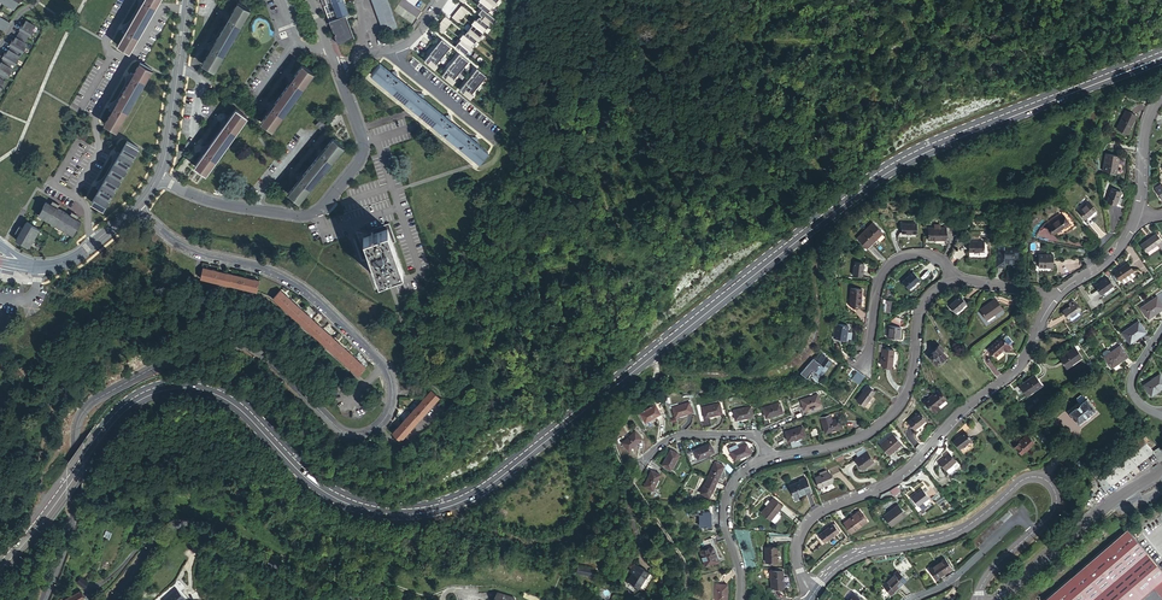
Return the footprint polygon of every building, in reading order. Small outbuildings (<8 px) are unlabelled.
[(15,8),(19,0),(20,1),(20,0),(0,0),(15,8)] [(119,44),(129,50),(159,0),(145,0),(119,44)] [(333,3),(335,10),(334,11),(333,10),(330,12),(330,13),(328,13),(335,35),(337,35),(339,42),(354,37),(346,15),(349,14),(344,0),(340,0),(333,3)] [(397,25),(388,0),(372,0),(383,30),(397,25)] [(487,0),(479,0),(480,1),(477,5),(482,9),(487,13),(493,5),(487,0)] [(248,10),(238,4),(230,18),(214,44),(202,63),(213,70),(248,10)] [(461,7),(457,11),(463,17),(467,12),(461,7)] [(487,13),(482,9),(478,13),(481,16),(480,18),(489,25),(490,26),(493,23),(492,22),(494,19),(487,13)] [(457,11),(454,16),(460,21),(463,17),(457,11)] [(4,30),(9,21),(0,16),(0,28),(4,30)] [(480,18),(479,17),(476,20),(475,19),(471,23),(473,24),(483,33),(489,25),(480,18)] [(444,18),(441,22),(447,28),(451,23),(444,18)] [(1,89),(6,80),(4,79),(6,75),(8,77),(13,68),(11,67),(13,63),(15,65),(21,56),(18,54),(20,51),(23,52),(28,43),(25,42),(27,38),(29,34),(29,35),(35,25),(26,20),(14,40),(12,39),(9,44),(11,45),(7,52),(5,51),(2,57),(4,58),(0,65),(0,89),(1,89)] [(441,22),(437,27),(444,32),(447,28),(441,22)] [(483,33),(473,24),(467,32),(477,40),(478,41),(481,38),(480,36),(483,33)] [(477,40),(467,32),(464,35),(463,34),(460,38),(471,47),(477,40)] [(441,39),(427,57),(436,64),(450,47),(441,39)] [(471,47),(461,39),(455,46),(465,55),(468,51),(470,52),(473,48),(471,47)] [(459,54),(445,72),(454,79),(468,61),(459,54)] [(437,66),(436,64),(427,57),(424,61),(434,69),(437,66)] [(141,63),(106,122),(116,129),(152,69),(141,63)] [(487,151),(380,64),(372,73),(480,161),(487,151)] [(313,73),(302,66),(262,122),(272,129),(313,73)] [(477,69),(463,87),(472,94),(486,76),(477,69)] [(455,80),(454,79),(445,72),(442,75),(452,84),(455,80)] [(473,95),(472,94),(463,87),(460,90),(470,99),(473,95)] [(1126,109),(1117,128),(1128,133),(1137,115),(1126,109)] [(247,117),(237,110),(196,166),(206,173),(247,117)] [(89,136),(81,131),(78,136),(85,141),(89,136)] [(342,147),(332,139),(289,193),(299,201),(342,147)] [(128,142),(93,201),(103,207),(138,148),(128,142)] [(1107,149),(1103,166),(1116,169),(1120,152),(1107,149)] [(1111,183),(1105,197),(1113,200),(1118,186),(1111,183)] [(1080,211),(1088,217),(1097,205),(1089,199),(1080,211)] [(79,227),(82,222),(77,219),(76,218),(77,216),(72,213),(71,215),(70,215),(68,214),(68,213),(60,209),(58,208),(58,207),(59,206),(54,203),(53,205),(51,204),(46,201),(43,207),(44,207),(39,215),(45,218),(46,217),(49,218),(52,220),(51,222),(62,228),(63,227),(66,228),(69,230),(68,231),(74,235),(78,227),(79,227)] [(1053,226),(1058,234),(1074,226),(1069,217),(1053,226)] [(19,235),(17,240),(22,243),(22,242),(30,247),(40,229),(32,225),(33,224),(27,221),(23,228),(21,227),(18,232),(20,233),(19,235)] [(858,237),(867,247),(884,232),(874,221),(858,237)] [(395,241),(388,222),(371,228),(373,233),(359,238),(366,259),(370,258),(378,279),(402,271),(392,243),(395,241)] [(902,223),(902,232),(917,232),(918,223),(902,223)] [(930,229),(930,240),(947,241),(948,230),(930,229)] [(1148,251),(1161,241),(1161,237),(1159,233),(1143,244),(1148,251)] [(970,242),(970,251),(985,250),(985,241),(970,242)] [(999,245),(999,267),(1010,267),(1010,263),(1012,263),(1012,264),(1018,264),(1018,259),(1019,259),(1019,247),(1007,247),(1007,245),(999,245)] [(1039,251),(1040,264),(1054,263),(1054,250),(1039,251)] [(1117,271),(1123,279),(1136,270),(1131,261),(1117,271)] [(854,262),(852,276),(861,278),(864,264),(854,262)] [(204,267),(201,277),(257,291),(260,280),(254,279),(254,280),(246,278),(246,277),(240,275),(240,277),(231,274),(232,273),(227,272),(226,273),(217,271),(217,270),(212,268),(212,270),(204,267)] [(902,282),(908,289),(920,279),(913,272),(902,282)] [(1098,286),(1103,294),(1116,285),(1110,277),(1098,286)] [(849,287),(849,307),(860,307),(861,287),(849,287)] [(273,297),(358,374),(366,366),(362,363),(361,364),(354,357),(355,356),(351,353),(350,354),(343,348),(345,347),(340,343),(339,344),(333,338),(334,337),(330,333),(329,334),(322,328),(323,327),(319,323),(318,325),(312,319),(313,318),(309,314),(308,315),(301,309),(302,308),(298,304),(297,305),(290,299),(291,298),(287,294),(286,295),(280,289),(273,297)] [(949,307),(955,314),(967,304),(961,297),(949,307)] [(1149,319),(1161,310),(1161,305),(1157,298),(1142,309),(1149,319)] [(979,311),(986,322),(1002,311),(995,301),(979,311)] [(1065,312),(1069,319),(1082,311),(1077,304),(1065,312)] [(1123,333),(1130,343),(1146,332),(1140,322),(1123,333)] [(836,325),(834,339),(847,340),(848,326),(836,325)] [(890,326),(889,337),(901,339),(902,327),(890,326)] [(989,349),(995,358),(1004,350),(1006,351),(1011,348),(1003,338),(989,349)] [(940,344),(931,353),(933,356),(931,357),(937,364),(947,355),(944,351),(945,350),(940,344)] [(1103,355),(1112,368),(1128,356),(1121,347),(1111,354),(1109,351),(1107,351),(1103,353),(1103,355)] [(1075,348),(1060,359),(1068,370),(1083,359),(1075,348)] [(883,351),(880,367),(891,369),(894,353),(883,351)] [(807,366),(802,369),(808,375),(815,368),(822,373),(833,359),(824,352),(819,358),(815,355),(814,357),(809,363),(807,366)] [(849,377),(855,370),(850,366),(845,373),(849,377)] [(865,378),(858,372),(852,381),(859,386),(865,378)] [(1151,395),(1161,388),(1161,378),(1160,374),(1144,385),(1151,395)] [(1035,375),(1021,385),(1028,396),(1043,385),(1035,375)] [(393,432),(401,440),(439,396),(432,390),(426,396),(425,395),(421,400),(422,401),(417,407),(416,406),(412,410),(413,411),(407,418),(406,417),(402,421),(403,422),(397,429),(397,428),(393,432)] [(854,405),(862,410),(871,395),(863,390),(854,405)] [(924,403),(932,414),(939,409),(937,407),(946,399),(939,390),(924,403)] [(1000,393),(1004,399),(1008,397),(1003,390),(1000,393)] [(1070,412),(1078,423),(1095,409),(1087,399),(1086,399),(1083,396),(1081,395),(1077,398),(1077,400),(1080,404),(1070,412)] [(801,401),(803,410),(819,406),(818,398),(801,401)] [(763,408),(766,417),(783,412),(780,402),(763,408)] [(639,414),(645,423),(661,413),(655,403),(639,414)] [(673,409),(677,418),(692,412),(689,403),(673,409)] [(702,408),(705,417),(722,413),(719,404),(702,408)] [(734,411),(736,420),(753,417),(751,408),(734,411)] [(908,423),(914,430),(925,420),(919,413),(908,423)] [(646,423),(651,431),(666,422),(661,414),(646,423)] [(821,418),(825,433),(842,427),(839,419),(831,421),(829,415),(821,418)] [(1044,431),(1051,438),(1057,432),(1050,425),(1044,431)] [(786,432),(788,441),(805,436),(803,427),(786,432)] [(623,442),(630,449),(642,439),(636,431),(623,442)] [(954,441),(961,449),(973,439),(968,431),(954,441)] [(881,444),(890,454),(904,442),(895,432),(881,444)] [(1038,438),(1044,445),(1048,441),(1042,434),(1038,438)] [(1013,446),(1020,454),(1033,443),(1027,435),(1013,446)] [(694,451),(698,460),(714,452),(710,444),(694,451)] [(737,446),(729,449),(735,461),(741,458),(742,459),(751,455),(746,444),(738,448),(737,446)] [(663,465),(671,470),(680,455),(672,450),(663,465)] [(858,459),(864,469),(875,461),(869,451),(858,459)] [(950,452),(940,461),(950,473),(952,473),(957,469),(957,466),(955,463),(958,461),(950,452)] [(708,478),(717,482),(725,467),(716,462),(708,478)] [(652,470),(646,487),(655,490),(661,474),(652,470)] [(817,475),(819,485),(834,481),(831,472),(817,475)] [(793,483),(797,493),(802,491),(802,492),(813,488),(808,477),(793,483)] [(709,497),(717,482),(708,478),(700,493),(709,497)] [(913,497),(919,506),(930,497),(924,489),(913,497)] [(1011,504),(1016,510),(1020,506),(1014,500),(1011,504)] [(1011,504),(1008,507),(1013,513),(1016,510),(1011,504)] [(886,515),(893,526),(908,516),(900,505),(886,515)] [(783,506),(772,521),(785,531),(791,523),(787,520),(792,513),(783,506)] [(1005,509),(1010,515),(1013,513),(1008,507),(1005,509)] [(1005,509),(1001,512),(1007,518),(1010,515),(1005,509)] [(700,513),(699,526),(710,527),(711,511),(704,511),(703,514),(700,513)] [(846,523),(854,533),(869,522),(861,511),(846,523)] [(999,515),(1004,521),(1007,518),(1001,512),(999,515)] [(999,515),(996,517),(1002,524),(1004,521),(999,515)] [(993,520),(999,526),(1002,524),(996,517),(993,520)] [(993,520),(990,523),(996,529),(999,526),(993,520)] [(987,526),(992,532),(996,529),(990,523),(987,526)] [(821,536),(827,543),(841,532),(835,525),(821,536)] [(987,526),(984,529),(990,535),(992,532),(987,526)] [(981,532),(986,538),(990,535),(984,529),(981,532)] [(1091,599),(1121,574),(1140,597),(1149,589),(1141,579),(1139,580),(1128,568),(1146,553),(1126,529),(1075,573),(1071,577),(1044,599),(1091,599)] [(981,532),(978,534),(984,540),(986,538),(981,532)] [(978,534),(975,537),(981,543),(984,540),(978,534)] [(700,551),(706,566),(719,561),(713,546),(715,545),(712,537),(703,541),(706,549),(700,551)] [(975,537),(972,540),(978,546),(981,543),(975,537)] [(767,550),(767,564),(779,565),(779,549),(767,550)] [(1161,578),(1161,571),(1146,553),(1128,568),(1139,580),(1141,579),(1149,589),(1161,578)] [(938,563),(944,572),(952,568),(946,558),(938,563)] [(936,577),(944,572),(938,563),(930,568),(936,577)] [(649,573),(635,564),(632,569),(635,571),(628,581),(638,587),(640,586),(646,577),(647,577),(649,573)] [(596,571),(578,567),(577,573),(595,577),(596,571)] [(890,578),(898,586),(905,579),(897,571),(890,578)] [(773,590),(786,590),(785,572),(773,573),(773,590)] [(1091,599),(1137,599),(1140,597),(1121,574),(1091,599)] [(890,593),(898,586),(890,578),(883,585),(890,593)] [(716,599),(727,599),(728,584),(717,583),(716,599)] [(166,586),(152,599),(171,599),(175,596),(166,586)] [(84,599),(83,597),(89,593),(86,587),(64,599),(81,599),(84,599)] [(500,591),(497,599),(515,599),(516,597),(500,591)] [(525,596),(534,599),(546,599),(526,591),(525,596)]
